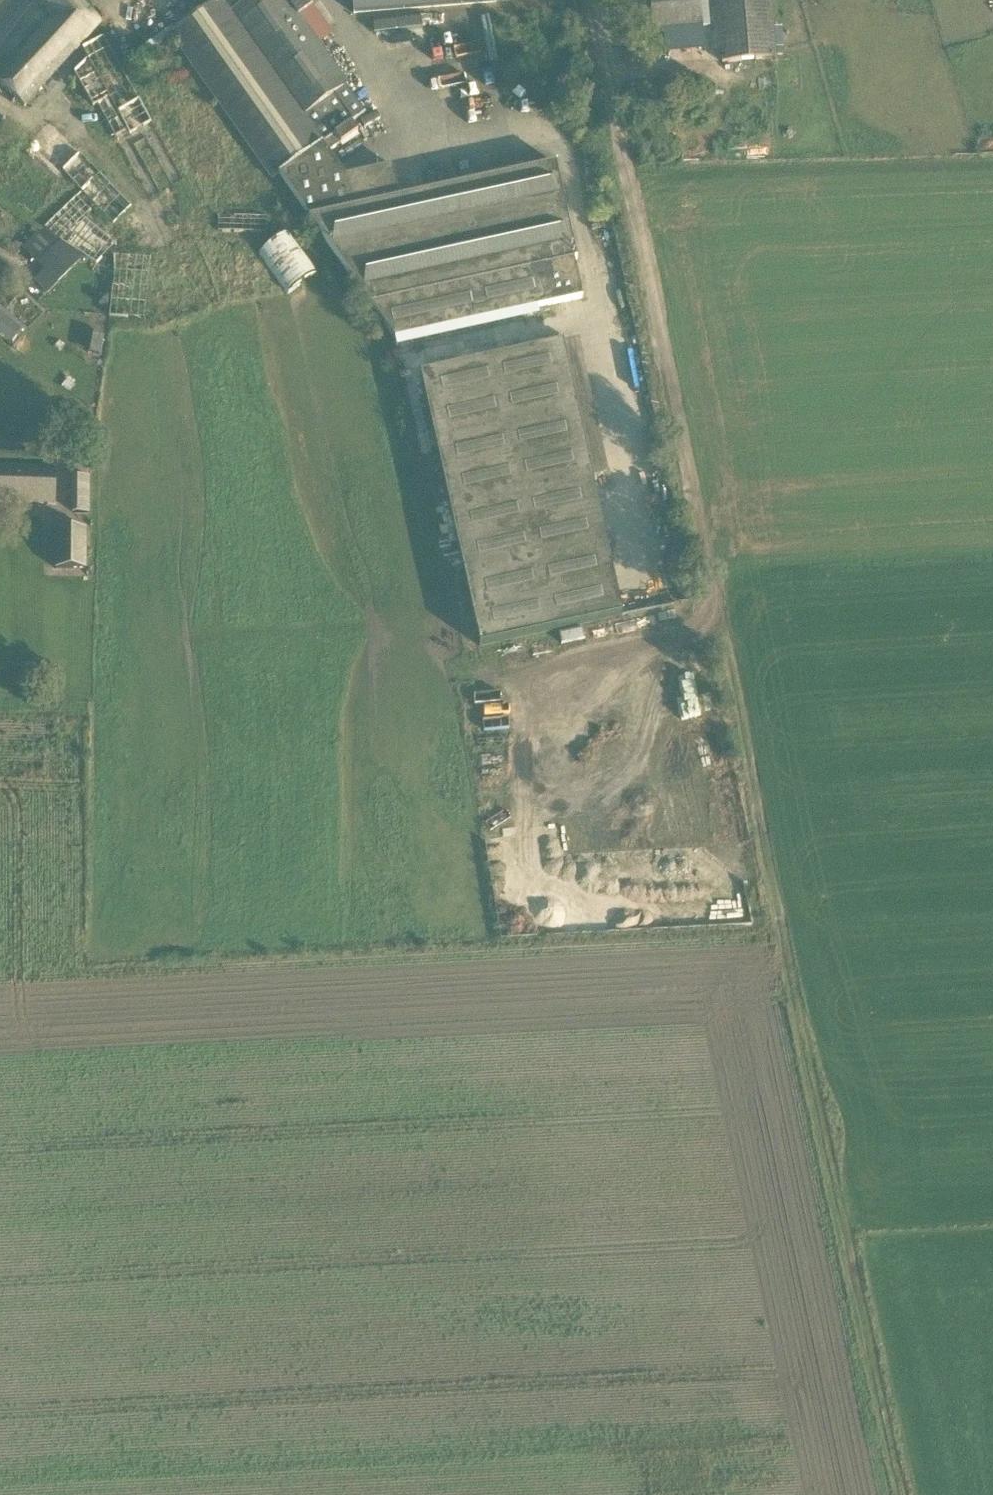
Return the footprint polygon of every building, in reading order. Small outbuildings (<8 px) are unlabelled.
[(81,0),(45,0),(40,5),(53,17),(0,77),(0,85),(24,107),(100,25),(81,0)] [(306,0),(196,0),(204,11),(168,35),(271,181),(279,176),(310,218),(308,218),(394,339),(582,299),(574,263),(576,262),(555,165),(399,199),(391,166),(345,176),(328,153),(357,132),(351,123),(364,114),(344,87),(347,84),(298,16),(311,7),(306,0)] [(353,14),(510,1),(510,0),(352,0),(353,14)] [(701,0),(649,0),(652,33),(705,28),(701,0)] [(771,19),(769,0),(716,0),(721,64),(774,59),(771,19)] [(474,63),(498,61),(494,27),(471,29),(474,63)] [(151,123),(103,37),(81,49),(87,60),(73,75),(91,108),(96,106),(116,142),(151,123)] [(460,58),(433,59),(436,106),(463,104),(460,58)] [(62,168),(114,223),(133,205),(81,151),(62,168)] [(267,217),(217,215),(216,234),(266,235),(267,217)] [(41,230),(22,250),(39,267),(43,271),(33,281),(46,294),(84,258),(41,230)] [(258,248),(283,291),(315,273),(290,230),(258,248)] [(111,269),(109,316),(145,318),(147,270),(111,269)] [(13,319),(0,308),(0,335),(10,344),(23,328),(13,319)] [(420,379),(448,507),(449,513),(592,482),(562,348),(420,379)] [(56,505),(57,470),(0,468),(0,503),(56,505)] [(90,514),(91,475),(75,475),(74,514),(90,514)] [(56,529),(56,569),(86,570),(86,530),(56,529)]
